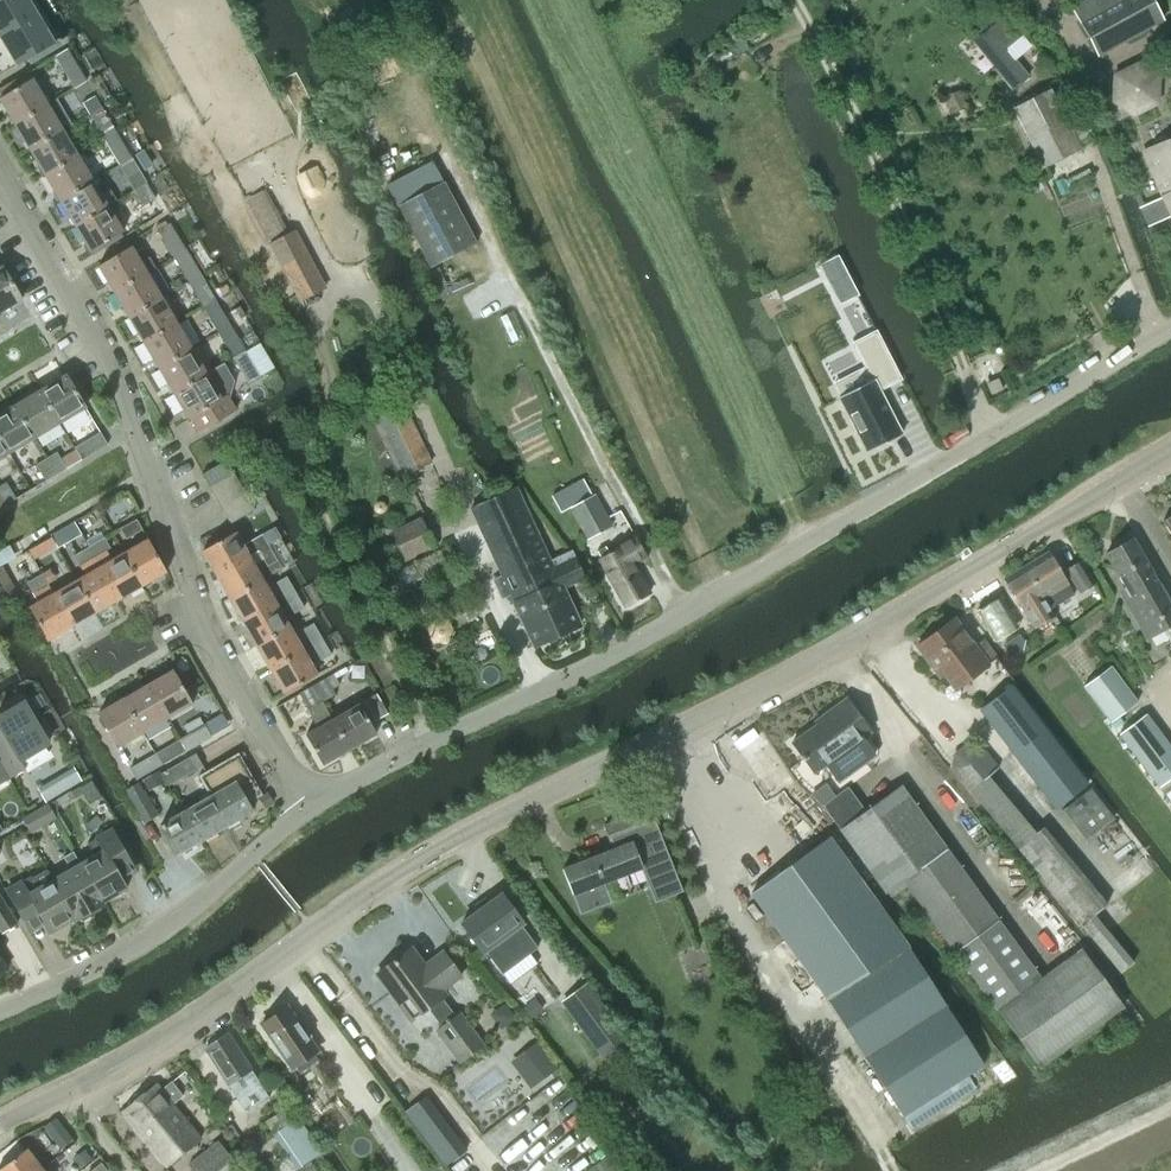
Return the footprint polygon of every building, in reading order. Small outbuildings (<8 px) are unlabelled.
[(35,13),(27,0),(0,0),(0,34),(35,13)] [(1079,22),(1097,55),(1161,20),(1151,0),(1118,0),(1079,22)] [(0,34),(0,41),(14,65),(52,43),(35,13),(0,34)] [(990,30),(972,44),(1012,93),(1030,78),(990,30)] [(741,36),(728,41),(732,53),(746,48),(741,36)] [(84,82),(65,50),(52,58),(71,89),(84,82)] [(1136,115),(1159,103),(1160,77),(1138,63),(1115,75),(1114,101),(1136,115)] [(46,107),(30,79),(31,78),(27,72),(0,88),(0,101),(14,125),(46,107)] [(1013,109),(1043,168),(1081,148),(1050,89),(1013,109)] [(943,97),(950,113),(966,106),(959,90),(943,97)] [(87,116),(100,108),(93,96),(80,104),(87,116)] [(29,150),(61,131),(73,124),(58,100),(46,107),(14,125),(29,150)] [(100,108),(87,116),(102,141),(115,133),(100,108)] [(61,131),(29,150),(43,174),(76,156),(61,131)] [(117,166),(130,158),(115,133),(102,141),(117,166)] [(1141,151),(1151,179),(1128,190),(1146,226),(1170,215),(1170,138),(1141,151)] [(143,151),(135,156),(144,171),(152,166),(143,151)] [(59,200),(91,181),(76,156),(43,174),(59,200)] [(130,158),(117,166),(133,192),(146,184),(130,158)] [(59,200),(74,226),(106,207),(114,202),(107,191),(99,196),(91,181),(59,200)] [(442,182),(396,206),(429,268),(475,244),(442,182)] [(146,184),(133,192),(142,207),(155,199),(146,184)] [(106,207),(74,226),(89,251),(121,232),(106,207)] [(172,259),(185,251),(168,221),(155,229),(172,259)] [(301,243),(276,256),(306,313),(330,301),(301,243)] [(130,247),(97,266),(113,293),(146,274),(155,269),(148,258),(139,263),(130,247)] [(187,283),(200,276),(185,251),(172,259),(187,283)] [(837,257),(820,266),(827,279),(840,304),(857,295),(845,272),(844,271),(837,257)] [(20,300),(1,267),(0,267),(0,311),(20,300)] [(128,318),(160,299),(146,274),(113,293),(128,318)] [(200,276),(187,283),(202,308),(215,301),(200,276)] [(160,299),(128,318),(143,343),(175,324),(160,299)] [(217,335),(230,327),(215,301),(202,308),(217,335)] [(158,369),(191,350),(175,324),(143,343),(158,369)] [(230,327),(217,335),(232,360),(245,352),(230,327)] [(839,397),(838,397),(867,452),(901,435),(879,390),(900,379),(898,376),(875,332),(849,345),(861,368),(868,382),(839,397)] [(191,350),(158,369),(173,394),(206,375),(191,350)] [(246,383),(259,376),(245,352),(232,360),(246,383)] [(206,375),(173,394),(187,419),(189,417),(198,432),(234,410),(229,401),(233,382),(223,365),(206,375)] [(39,390),(58,422),(83,408),(64,375),(39,390)] [(1000,377),(986,384),(992,396),(1006,391),(1000,377)] [(58,422),(39,390),(14,404),(33,437),(58,422)] [(404,477),(429,465),(398,401),(373,413),(404,477)] [(4,454),(33,437),(14,404),(0,413),(0,446),(4,454)] [(72,447),(76,454),(79,459),(105,444),(98,432),(72,447)] [(55,474),(66,467),(57,452),(46,458),(55,474)] [(43,480),(55,474),(46,458),(34,465),(43,480)] [(207,486),(232,472),(225,460),(200,474),(207,486)] [(214,499),(239,484),(232,472),(207,486),(214,499)] [(2,484),(0,485),(0,505),(11,499),(2,484)] [(221,511),(226,508),(246,497),(239,484),(214,499),(221,511)] [(516,488),(472,508),(470,509),(533,647),(579,626),(562,588),(583,579),(571,552),(556,559),(559,564),(552,567),(516,488)] [(611,526),(601,508),(594,495),(569,508),(586,540),(611,526)] [(246,497),(226,508),(221,511),(227,523),(252,509),(246,497)] [(1162,522),(1170,538),(1170,516),(1162,522)] [(118,529),(123,538),(140,529),(135,520),(118,529)] [(74,523),(63,529),(70,541),(81,535),(74,523)] [(248,558),(258,553),(252,541),(242,547),(233,531),(215,542),(200,550),(208,564),(216,576),(248,558)] [(258,553),(268,547),(267,545),(262,535),(252,541),(258,553)] [(106,548),(109,546),(104,537),(87,547),(92,556),(106,548)] [(619,548),(598,560),(624,608),(649,594),(632,564),(644,557),(633,537),(617,546),(619,548)] [(120,555),(138,586),(165,571),(146,539),(120,555)] [(1149,573),(1149,574),(1152,572),(1132,539),(1105,555),(1124,589),(1126,588),(1125,587),(1149,573)] [(92,556),(87,547),(70,556),(75,565),(77,564),(92,556)] [(268,547),(258,553),(267,569),(277,563),(268,547)] [(138,586),(120,555),(113,559),(106,548),(92,556),(98,567),(117,599),(138,586)] [(1050,609),(1072,595),(1047,552),(1024,566),(1043,599),(1044,598),(1050,609)] [(92,556),(77,564),(84,575),(75,580),(93,612),(117,599),(98,567),(92,556)] [(229,600),(262,582),(248,558),(216,576),(229,600)] [(1077,593),(1092,584),(1080,562),(1065,571),(1077,593)] [(1043,599),(1024,566),(1003,579),(1033,628),(1053,616),(1049,609),(1050,609),(1044,598),(1043,599)] [(48,570),(42,574),(47,584),(54,580),(48,570)] [(1126,588),(1128,592),(1122,596),(1147,639),(1170,625),(1170,612),(1149,574),(1149,573),(1125,587),(1126,588)] [(27,592),(44,582),(39,574),(22,583),(27,592)] [(286,600),(296,594),(286,577),(276,583),(286,600)] [(51,594),(69,626),(93,612),(75,580),(51,594)] [(262,582),(229,600),(243,624),(275,606),(262,582)] [(69,626),(51,594),(27,608),(45,640),(69,626)] [(296,594),(286,600),(293,613),(303,607),(296,594)] [(994,598),(969,612),(990,643),(1013,627),(994,598)] [(275,606),(243,624),(256,647),(288,629),(275,606)] [(434,617),(427,630),(434,642),(448,643),(455,631),(449,618),(434,617)] [(974,646),(953,618),(917,645),(944,680),(945,679),(953,689),(987,664),(987,663),(995,657),(982,640),(974,646)] [(312,646),(322,640),(313,624),(303,630),(312,646)] [(288,629),(256,647),(269,670),(301,652),(288,629)] [(322,640),(312,646),(317,654),(327,648),(322,640)] [(301,652),(269,670),(282,693),(314,675),(301,652)] [(186,662),(177,667),(182,675),(191,670),(186,662)] [(1109,668),(1085,686),(1110,720),(1135,702),(1109,668)] [(145,686),(165,719),(190,705),(171,671),(145,686)] [(310,687),(319,703),(333,694),(324,679),(310,687)] [(121,700),(140,733),(165,719),(145,686),(121,700)] [(319,703),(310,687),(297,695),(317,729),(303,737),(320,766),(347,750),(329,721),(319,703)] [(1012,687),(981,710),(1056,810),(1087,786),(1012,687)] [(329,721),(347,750),(374,734),(368,725),(385,715),(373,695),(329,721)] [(861,738),(870,732),(845,698),(822,716),(824,719),(791,743),(813,773),(825,764),(838,781),(873,755),(861,738)] [(140,733),(121,700),(96,714),(115,747),(140,733)] [(6,778),(23,769),(18,760),(45,744),(41,737),(43,736),(36,723),(33,724),(19,701),(0,713),(0,768),(6,778)] [(1151,719),(1124,741),(1155,782),(1170,769),(1170,746),(1151,719)] [(177,740),(184,752),(209,737),(202,726),(177,740)] [(184,752),(177,740),(152,755),(158,766),(184,752)] [(1107,907),(1103,902),(1099,905),(1040,829),(1032,836),(985,779),(998,769),(980,747),(966,743),(951,755),(952,770),(1083,927),(1095,917),(1107,907)] [(207,791),(226,825),(252,810),(247,802),(261,794),(237,753),(198,775),(207,791)] [(165,785),(166,786),(201,766),(194,754),(159,775),(165,785)] [(134,780),(158,766),(152,755),(127,768),(134,780)] [(64,776),(71,788),(82,782),(74,770),(64,776)] [(159,775),(138,787),(144,797),(165,785),(159,775)] [(100,796),(92,782),(80,789),(88,803),(100,796)] [(136,782),(124,789),(141,820),(153,813),(144,797),(138,787),(136,782)] [(1081,948),(1039,978),(900,786),(864,812),(847,788),(821,807),(885,895),(902,882),(1037,1068),(1123,1006),(1081,948)] [(1088,790),(1062,810),(1086,841),(1112,820),(1088,790)] [(226,825),(207,791),(197,797),(200,802),(185,810),(201,839),(226,825)] [(266,795),(258,800),(264,810),(272,806),(266,795)] [(54,800),(47,804),(52,812),(56,810),(57,805),(54,800)] [(47,804),(47,803),(22,818),(30,832),(55,817),(52,812),(47,804)] [(175,854),(201,839),(185,810),(182,806),(172,811),(175,816),(159,825),(175,854)] [(610,901),(606,892),(603,883),(640,868),(654,903),(681,892),(655,827),(657,826),(650,808),(601,827),(608,844),(610,843),(612,849),(560,870),(578,914),(610,901)] [(101,903),(125,889),(112,867),(127,859),(109,830),(85,844),(92,856),(78,864),(77,865),(101,903)] [(908,949),(829,839),(751,894),(828,1000),(902,1117),(971,1073),(982,1066),(983,1065),(908,949)] [(74,919),(73,919),(74,920),(76,919),(81,920),(90,915),(91,910),(102,904),(101,903),(77,865),(78,864),(70,852),(61,857),(68,870),(51,880),(74,919)] [(43,868),(4,890),(21,919),(36,910),(49,933),(73,919),(74,919),(51,880),(43,868)] [(460,925),(481,954),(484,952),(495,968),(530,941),(519,926),(521,924),(500,895),(460,925)] [(14,925),(0,902),(0,934),(14,925)] [(1095,917),(1083,927),(1121,973),(1134,962),(1095,917)] [(411,946),(375,973),(409,1019),(427,1007),(441,1026),(435,1029),(458,1060),(482,1043),(459,1012),(455,1015),(441,996),(445,993),(442,988),(460,975),(441,950),(423,963),(411,946)] [(584,983),(561,1000),(605,1058),(630,1039),(587,981),(584,983)] [(537,1002),(526,1011),(532,1018),(543,1009),(537,1002)] [(285,1007),(261,1023),(283,1058),(285,1056),(293,1068),(314,1055),(306,1043),(308,1042),(306,1040),(310,1037),(301,1024),(298,1026),(285,1007)] [(244,1113),(268,1098),(227,1033),(203,1047),(244,1113)] [(536,1042),(523,1053),(542,1079),(556,1069),(536,1042)] [(160,1091),(154,1085),(121,1112),(138,1132),(161,1113),(165,1118),(175,1110),(171,1105),(183,1096),(171,1082),(160,1091)] [(427,1096),(406,1111),(445,1163),(466,1148),(427,1096)] [(161,1113),(138,1132),(166,1165),(199,1138),(175,1110),(165,1118),(161,1113)] [(296,1170),(322,1152),(298,1117),(272,1134),(296,1170)] [(60,1147),(71,1139),(56,1119),(44,1127),(60,1147)] [(239,1144),(238,1145),(247,1157),(248,1156),(259,1149),(250,1136),(239,1144)] [(231,1159),(217,1141),(199,1155),(211,1170),(215,1170),(231,1159)] [(40,1169),(25,1150),(0,1169),(0,1170),(38,1170),(40,1169)] [(82,1169),(93,1160),(86,1151),(75,1160),(82,1169)] [(199,1155),(187,1165),(192,1170),(211,1170),(199,1155)] [(231,1159),(215,1170),(240,1170),(231,1159)]
